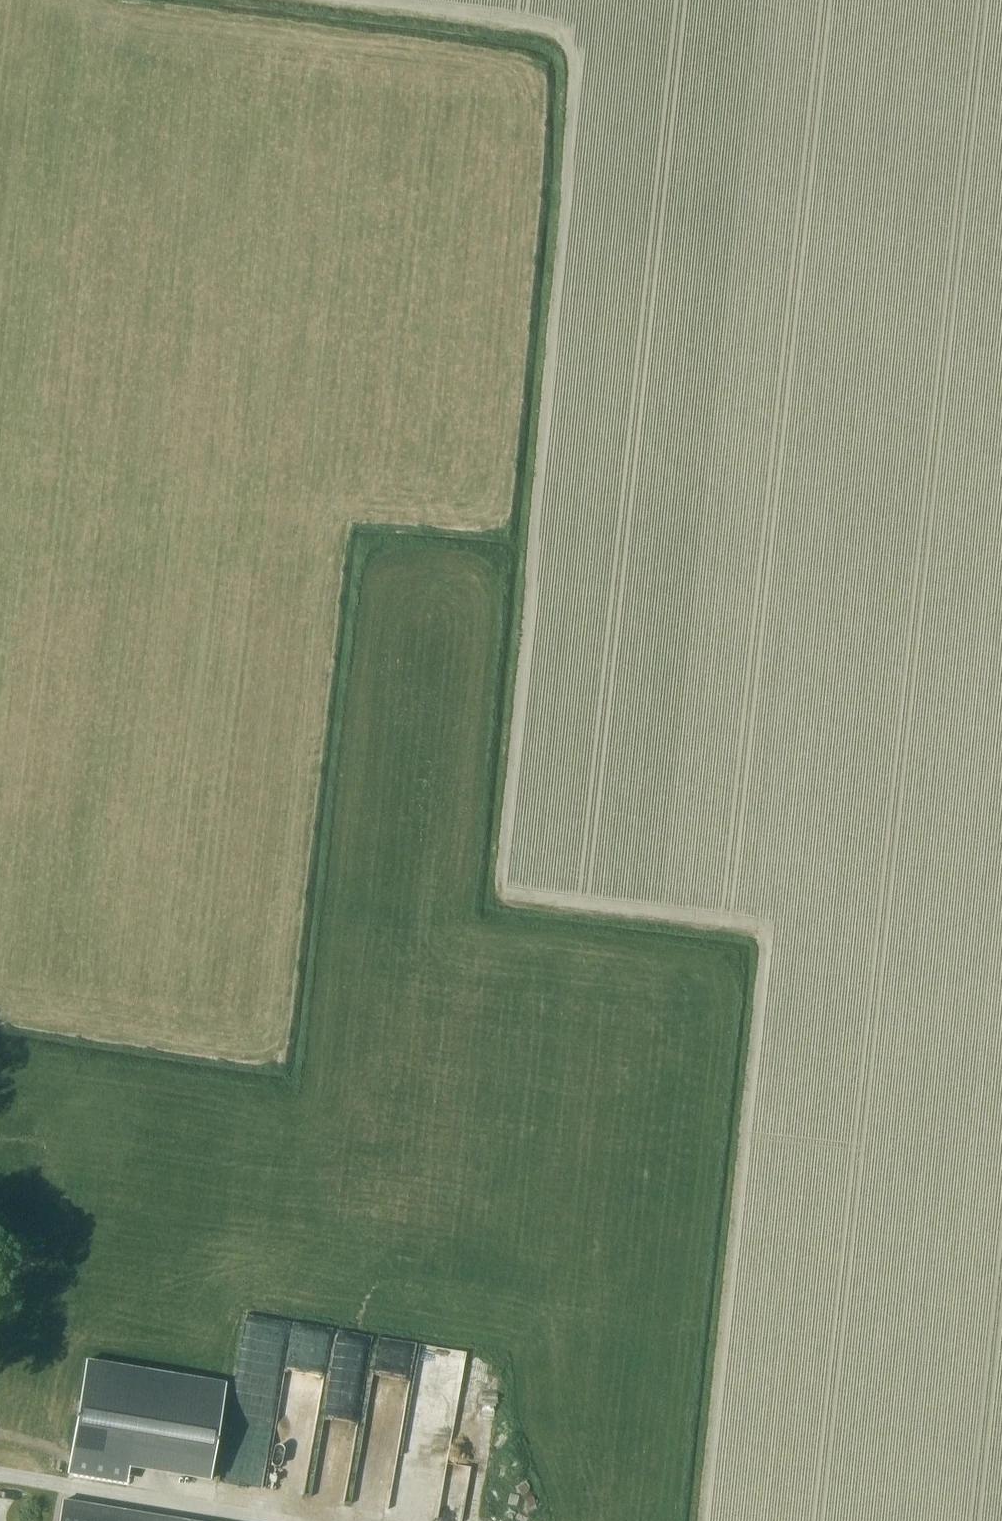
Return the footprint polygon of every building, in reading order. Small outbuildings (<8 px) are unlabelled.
[(427,1344),(415,1430),(425,1432),(422,1454),(451,1458),(467,1350),(427,1344)] [(226,1384),(87,1361),(69,1471),(129,1481),(132,1466),(210,1479),(226,1384)] [(64,1504),(65,1500),(64,1499),(60,1520),(169,1520),(64,1504)]
